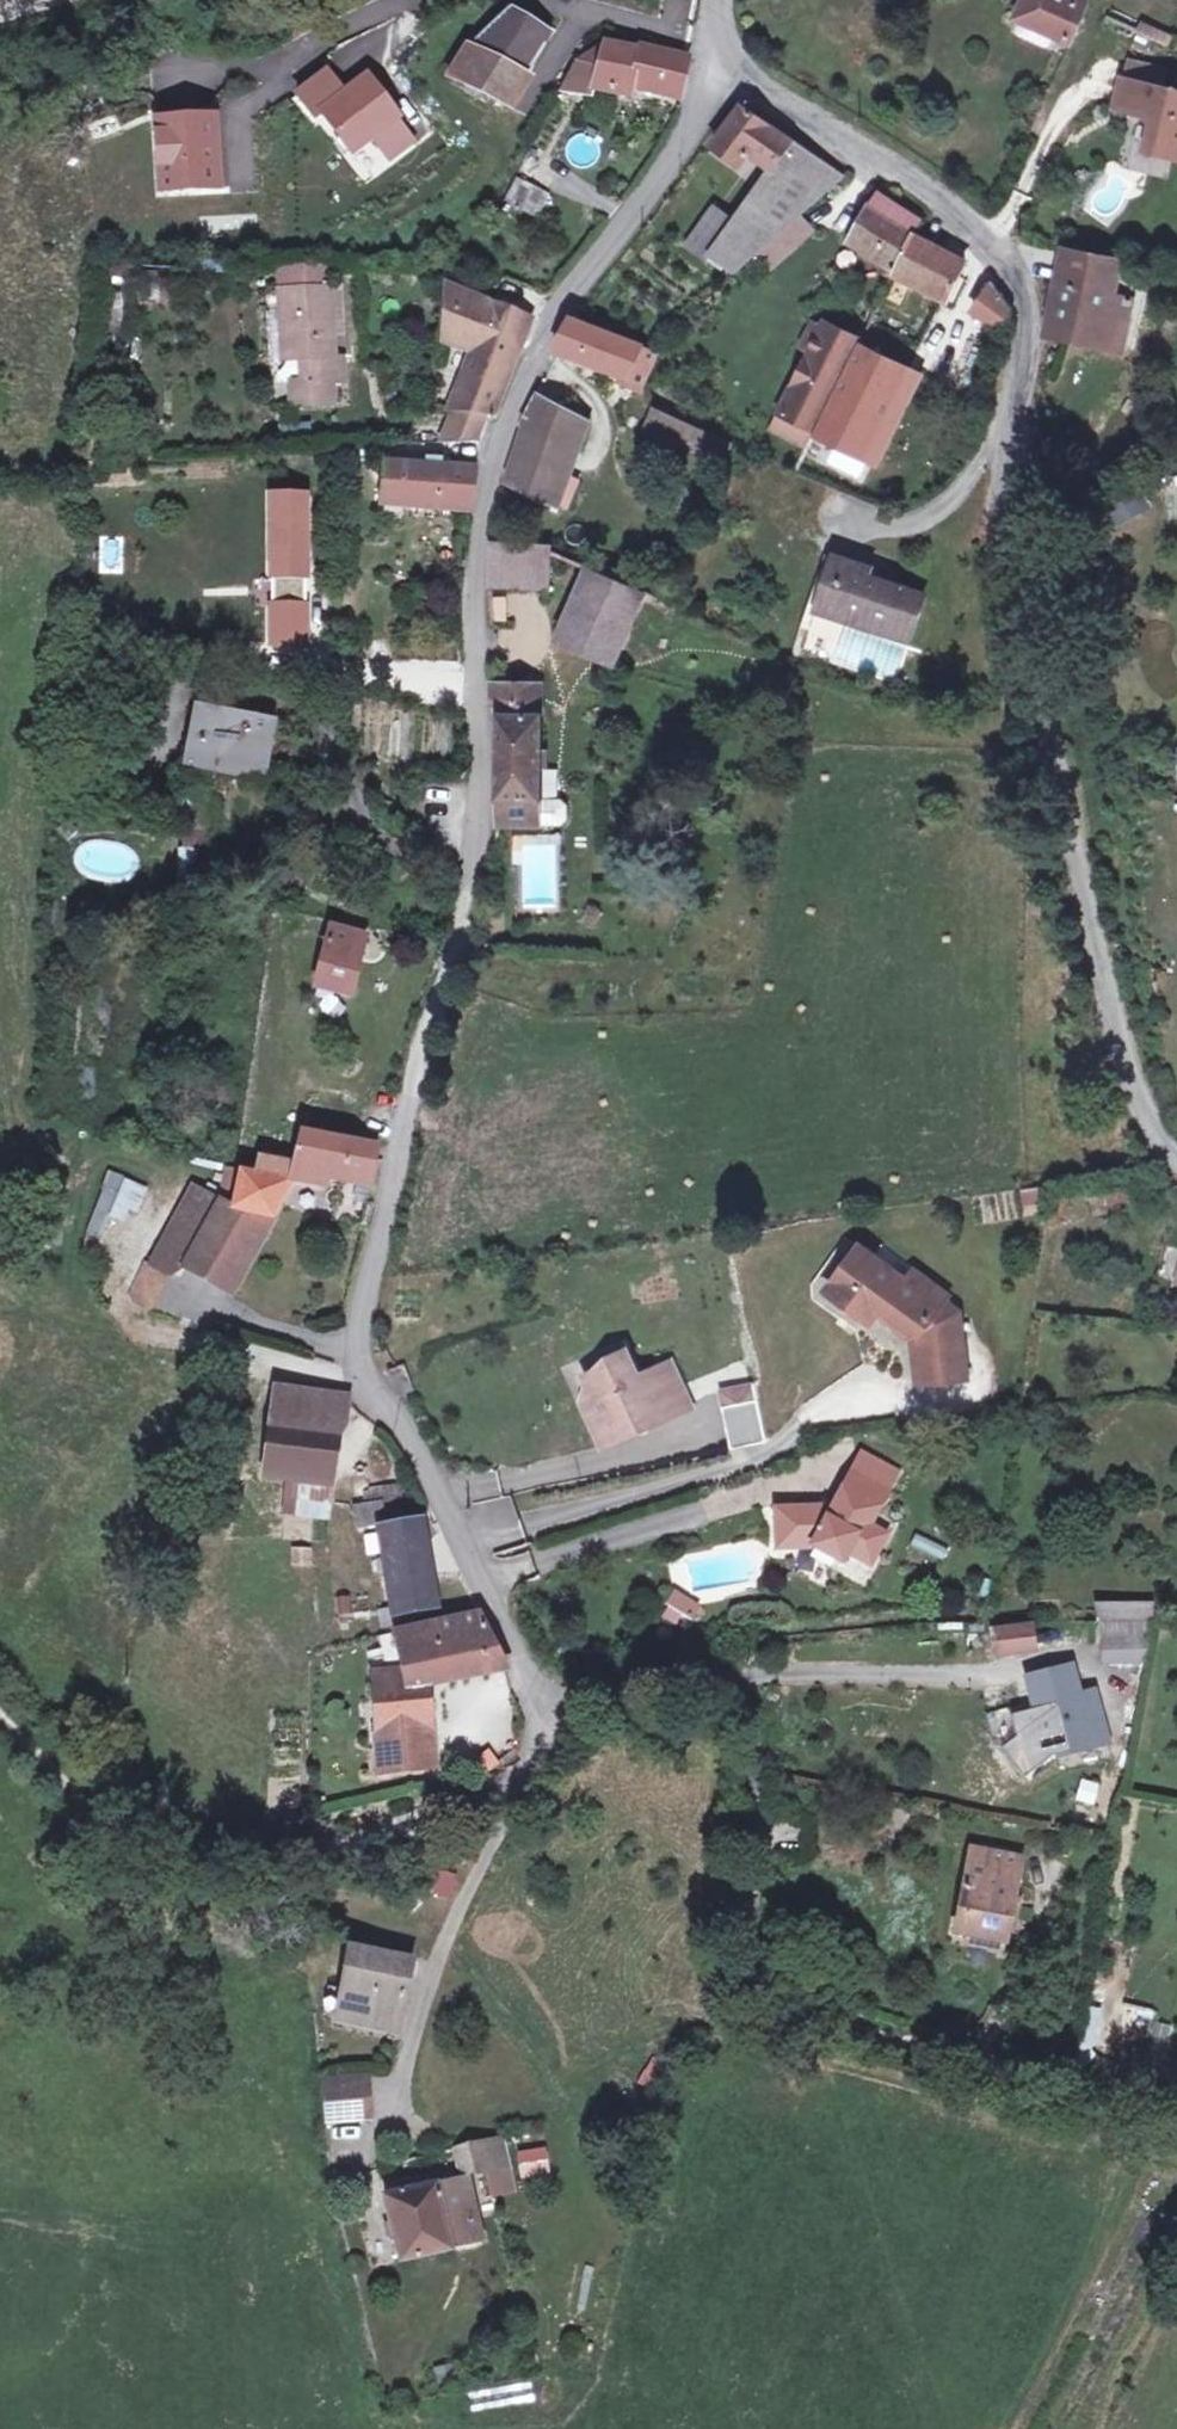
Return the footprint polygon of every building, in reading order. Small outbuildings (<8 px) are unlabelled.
[(1087,6),(1074,0),(1025,0),(1017,19),(1020,20),(1055,36),(1070,43),(1087,6)] [(448,78),(504,105),(548,33),(514,10),(471,51),(468,49),(448,78)] [(1055,36),(1020,20),(1015,30),(1017,36),(1046,48),(1051,46),(1055,36)] [(1142,20),(1136,32),(1167,47),(1174,36),(1142,20)] [(571,91),(573,85),(632,96),(634,88),(681,99),(688,59),(640,48),(640,50),(615,46),(603,44),(576,61),(563,88),(571,91)] [(1112,47),(1106,70),(1123,74),(1114,109),(1154,119),(1141,167),(1176,176),(1176,86),(1159,81),(1164,60),(1112,47)] [(366,71),(341,88),(326,67),(292,90),(345,163),(373,143),(388,165),(418,143),(366,71)] [(803,215),(844,178),(742,107),(713,147),(740,167),(750,154),(772,170),(737,220),(711,256),(736,274),(756,256),(803,215)] [(224,191),(218,110),(147,115),(154,197),(224,191)] [(542,192),(525,183),(513,206),(531,215),(542,192)] [(897,270),(913,235),(922,220),(879,192),(870,206),(852,240),(897,270)] [(711,256),(737,220),(715,204),(685,247),(707,262),(711,256)] [(500,235),(511,218),(502,212),(491,228),(500,235)] [(803,215),(756,256),(771,272),(817,232),(803,215)] [(897,270),(895,274),(949,300),(967,263),(913,235),(897,270)] [(1065,248),(1049,321),(1103,331),(1100,340),(1123,344),(1132,301),(1113,295),(1122,260),(1065,248)] [(291,407),(334,404),(333,382),(344,381),(343,357),(335,357),(330,288),(279,291),(283,360),(300,359),(301,382),(290,383),(291,407)] [(990,288),(973,311),(1003,327),(1010,314),(1010,312),(1008,306),(1005,298),(990,288)] [(443,316),(451,293),(442,290),(443,316)] [(475,355),(490,305),(451,293),(443,316),(444,321),(450,323),(443,345),(475,355)] [(534,314),(490,305),(475,355),(480,357),(489,334),(522,348),(534,314)] [(557,351),(629,379),(626,385),(639,390),(655,354),(642,349),(643,346),(572,317),(555,349),(557,351)] [(1103,331),(1049,321),(1048,329),(1100,340),(1103,331)] [(811,352),(822,329),(813,325),(802,348),(811,352)] [(854,346),(822,329),(811,352),(780,415),(812,431),(854,346)] [(495,415),(522,348),(489,334),(480,357),(462,402),(486,411),(495,415)] [(817,435),(866,459),(909,371),(861,347),(817,435)] [(537,394),(545,399),(548,395),(539,389),(537,394)] [(545,399),(537,394),(522,423),(526,425),(508,481),(556,505),(557,502),(568,508),(579,482),(566,477),(586,421),(545,399)] [(457,400),(445,429),(475,440),(486,411),(462,402),(457,400)] [(646,428),(722,463),(730,445),(654,410),(646,428)] [(812,431),(780,415),(773,430),(805,446),(812,431)] [(426,465),(384,463),(380,504),(471,511),(476,468),(443,466),(426,465)] [(1111,507),(1121,525),(1150,510),(1141,492),(1111,507)] [(533,545),(492,541),(489,587),(550,591),(552,550),(552,549),(533,547),(533,545)] [(815,610),(909,642),(925,597),(858,574),(861,566),(833,557),(815,610)] [(615,659),(645,591),(591,568),(562,636),(615,659)] [(490,597),(491,621),(506,621),(506,597),(490,597)] [(562,636),(558,644),(611,668),(615,659),(562,636)] [(499,826),(541,826),(541,824),(540,797),(542,717),(533,717),(534,685),(492,683),(492,705),(500,706),(499,826)] [(265,770),(274,723),(197,710),(189,756),(265,770)] [(540,797),(541,824),(561,824),(567,817),(567,803),(561,797),(540,797)] [(589,907),(584,922),(595,926),(600,910),(589,907)] [(366,938),(331,928),(316,986),(350,995),(366,938)] [(247,1263),(296,1176),(329,1182),(331,1173),(363,1179),(358,1203),(372,1206),(383,1162),(375,1160),(378,1146),(301,1133),(293,1165),(259,1159),(256,1174),(239,1171),(231,1208),(192,1186),(151,1265),(170,1274),(177,1263),(188,1269),(203,1240),(247,1263)] [(86,1233),(119,1245),(141,1184),(108,1172),(86,1233)] [(1021,1215),(1044,1216),(1045,1188),(1023,1187),(1021,1215)] [(993,1192),(995,1221),(1017,1220),(1016,1191),(993,1192)] [(203,1240),(188,1269),(231,1291),(247,1263),(203,1240)] [(828,1290),(872,1322),(877,1314),(882,1308),(919,1336),(925,1383),(967,1378),(959,1312),(943,1301),(946,1296),(915,1273),(908,1283),(860,1248),(828,1290)] [(882,1308),(877,1314),(912,1340),(917,1384),(925,1383),(919,1336),(882,1308)] [(584,1376),(595,1399),(604,1420),(594,1425),(603,1447),(640,1430),(637,1425),(643,1422),(645,1428),(692,1406),(672,1361),(650,1371),(653,1379),(642,1384),(627,1351),(607,1359),(610,1365),(584,1376)] [(730,1388),(734,1405),(757,1400),(754,1384),(730,1388)] [(345,1398),(274,1389),(262,1479),(289,1482),(285,1512),(317,1516),(319,1505),(322,1505),(325,1487),(320,1486),(326,1429),(341,1431),(345,1398)] [(584,1403),(594,1425),(604,1420),(595,1399),(584,1403)] [(722,1407),(731,1452),(766,1445),(757,1400),(734,1405),(722,1407)] [(341,1431),(326,1429),(320,1486),(325,1487),(333,1488),(341,1431)] [(888,1489),(853,1471),(833,1509),(777,1510),(778,1548),(813,1547),(842,1562),(847,1552),(870,1565),(885,1536),(868,1527),(888,1489)] [(380,1502),(356,1507),(359,1529),(384,1524),(380,1502)] [(436,1606),(421,1520),(380,1528),(394,1614),(436,1606)] [(311,1567),(311,1547),(289,1547),(289,1567),(311,1567)] [(668,1607),(663,1616),(676,1624),(681,1615),(691,1621),(699,1608),(674,1593),(666,1606),(668,1607)] [(1096,1622),(1102,1622),(1153,1618),(1155,1617),(1152,1602),(1097,1605),(1096,1622)] [(480,1614),(400,1632),(408,1668),(387,1669),(388,1679),(371,1680),(377,1772),(433,1766),(429,1725),(422,1726),(419,1683),(447,1678),(504,1663),(480,1614)] [(1102,1622),(1103,1641),(1145,1639),(1148,1636),(1153,1618),(1102,1622)] [(1024,1626),(994,1630),(998,1657),(1027,1653),(1024,1626)] [(1103,1662),(1147,1660),(1145,1639),(1103,1641),(1102,1641),(1103,1662)] [(1056,1756),(1107,1742),(1093,1693),(1078,1697),(1070,1668),(1035,1678),(1048,1727),(1056,1756)] [(387,1669),(370,1671),(371,1680),(388,1679),(387,1669)] [(1048,1727),(1031,1732),(1039,1761),(1056,1756),(1048,1727)] [(1078,1779),(1073,1802),(1093,1806),(1099,1784),(1078,1779)] [(969,1934),(1005,1941),(1021,1859),(970,1850),(962,1892),(967,1893),(959,1932),(969,1934)] [(1005,1941),(969,1934),(967,1943),(1004,1950),(1005,1941)] [(337,2016),(400,2028),(413,1962),(349,1949),(337,2016)] [(1145,2035),(1152,2010),(1126,2004),(1120,2029),(1145,2035)] [(1085,2006),(1080,2048),(1094,2050),(1099,2008),(1085,2006)] [(325,2084),(328,2121),(368,2118),(365,2081),(325,2084)] [(501,2139),(479,2144),(486,2172),(508,2168),(501,2139)] [(486,2172),(479,2144),(456,2149),(462,2176),(465,2176),(486,2172)] [(545,2146),(514,2151),(518,2180),(550,2174),(545,2146)] [(465,2176),(462,2176),(436,2183),(384,2196),(400,2262),(453,2249),(452,2245),(446,2223),(475,2216),(465,2176)] [(475,2216),(446,2223),(452,2245),(481,2238),(475,2216)]
